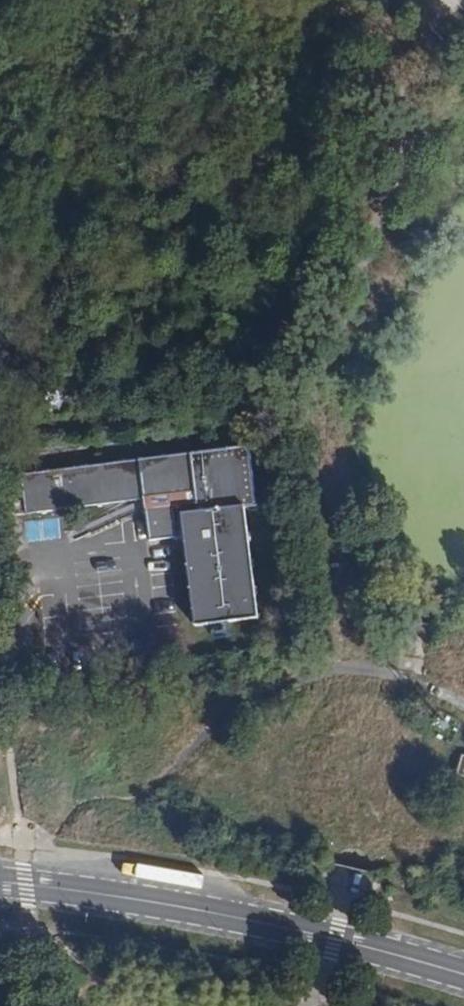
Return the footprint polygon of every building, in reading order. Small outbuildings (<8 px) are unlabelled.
[(257,498),(252,453),(251,448),(21,474),(26,514),(167,498),(167,506),(147,508),(147,513),(150,543),(186,539),(197,629),(259,622),(246,508),(257,507),(257,498)] [(278,450),(252,453),(257,498),(284,495),(278,450)]
